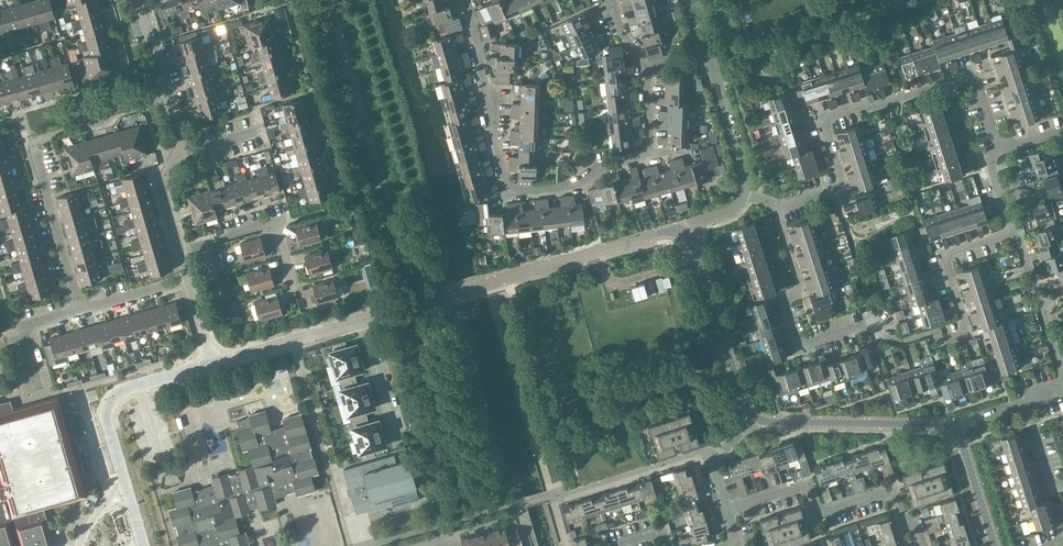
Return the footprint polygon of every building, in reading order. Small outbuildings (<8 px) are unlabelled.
[(42,31),(47,30),(38,0),(27,3),(33,24),(40,22),(42,31)] [(50,0),(39,0),(38,0),(47,30),(51,29),(49,20),(55,18),(50,0)] [(79,13),(100,7),(98,0),(83,0),(82,0),(68,4),(66,4),(68,9),(77,7),(79,13)] [(173,14),(169,0),(157,0),(162,17),(164,25),(169,23),(167,16),(173,14)] [(186,18),(181,0),(169,0),(173,14),(179,12),(182,20),(186,18)] [(195,8),(192,0),(181,0),(186,18),(191,17),(188,9),(195,8)] [(208,12),(204,0),(192,0),(195,8),(201,6),(203,14),(208,12)] [(208,12),(212,11),(212,9),(217,7),(216,2),(216,0),(204,0),(208,12)] [(240,0),(216,0),(216,2),(217,7),(218,9),(240,3),(240,0)] [(240,0),(240,3),(242,9),(248,7),(246,0),(241,0),(240,0)] [(429,11),(449,5),(447,0),(426,0),(429,11)] [(495,36),(492,26),(508,18),(499,0),(491,0),(493,3),(475,11),(481,23),(482,23),(483,25),(480,26),(484,39),(495,36)] [(520,13),(514,0),(499,0),(508,18),(520,13)] [(531,4),(529,0),(514,0),(520,13),(532,7),(531,4)] [(653,0),(622,0),(623,5),(632,3),(634,9),(654,3),(653,0)] [(27,26),(33,24),(27,3),(17,6),(25,36),(30,35),(27,26)] [(657,16),(657,15),(654,3),(634,9),(636,16),(627,18),(629,24),(657,16)] [(453,18),(449,5),(429,11),(433,25),(444,21),(448,34),(462,29),(459,16),(453,18)] [(21,37),(25,36),(17,6),(6,9),(12,30),(18,29),(21,37)] [(71,22),(73,26),(103,18),(100,7),(79,13),(80,19),(71,22)] [(283,8),(274,10),(276,17),(285,14),(283,8)] [(569,8),(563,11),(566,16),(571,14),(572,14),(569,8)] [(12,30),(6,9),(0,11),(0,30),(4,42),(8,41),(6,32),(12,30)] [(560,23),(566,36),(589,25),(587,20),(595,16),(591,9),(560,23)] [(680,9),(673,11),(675,20),(680,19),(682,18),(680,9)] [(641,35),(658,30),(661,29),(657,16),(629,24),(631,31),(639,28),(641,35)] [(256,21),(263,43),(276,39),(270,17),(256,21)] [(83,28),(85,34),(106,28),(103,18),(73,26),(74,31),(83,28)] [(988,23),(979,26),(985,46),(997,42),(989,19),(987,20),(988,23)] [(989,19),(997,42),(1008,39),(1014,37),(1012,31),(1007,33),(1002,19),(992,22),(991,19),(989,19)] [(249,47),(257,45),(263,43),(256,21),(243,25),(249,47)] [(901,24),(891,27),(892,32),(903,29),(901,24)] [(576,46),(595,37),(603,33),(600,27),(592,30),(589,25),(566,36),(572,48),(576,46)] [(968,26),(966,27),(974,50),(985,46),(979,26),(969,29),(968,26)] [(962,53),(974,50),(966,27),(964,27),(965,30),(956,33),(962,53)] [(78,43),(79,48),(109,39),(106,28),(85,34),(86,41),(78,43)] [(527,29),(520,33),(523,39),(530,35),(527,29)] [(660,44),(665,42),(661,29),(658,30),(641,35),(648,60),(663,56),(660,44)] [(112,30),(112,39),(122,39),(122,30),(112,30)] [(181,43),(198,38),(196,32),(179,37),(181,43)] [(457,49),(456,43),(464,40),(462,33),(433,41),(437,54),(457,49)] [(603,33),(595,37),(576,46),(582,58),(601,49),(598,43),(606,40),(603,33)] [(950,57),(962,53),(956,33),(946,37),(945,34),(943,34),(950,57)] [(939,61),(950,57),(943,34),(941,35),(942,38),(932,41),(933,44),(933,43),(939,61)] [(183,54),(212,46),(211,41),(203,43),(202,37),(180,43),(183,54)] [(1002,61),(994,64),(996,69),(1025,60),(1024,58),(1021,59),(1016,44),(1015,39),(1014,37),(1008,39),(1009,40),(1010,46),(1012,51),(1000,55),(1002,61)] [(91,56),(98,54),(112,50),(109,39),(79,48),(80,52),(89,50),(91,56)] [(252,58),(279,50),(276,39),(263,43),(257,45),(258,51),(251,53),(252,58)] [(517,58),(521,58),(522,44),(492,43),(492,51),(500,51),(500,57),(517,58)] [(941,66),(939,61),(933,43),(933,44),(931,44),(932,47),(923,50),(929,70),(941,66)] [(212,46),(183,54),(186,65),(208,59),(206,52),(214,50),(212,46)] [(604,69),(633,66),(633,59),(624,60),(622,46),(608,48),(609,55),(602,56),(604,69)] [(918,74),(929,70),(923,50),(922,47),(920,48),(921,51),(911,54),(918,74)] [(561,53),(550,48),(553,56),(561,53)] [(470,59),(468,52),(459,54),(457,49),(437,54),(441,67),(470,59)] [(98,54),(104,76),(118,72),(112,50),(98,54)] [(263,66),(282,61),(279,50),(252,58),(253,62),(261,60),(263,66)] [(918,74),(911,54),(910,51),(908,51),(909,54),(899,58),(906,78),(918,74)] [(91,56),(84,58),(90,80),(104,76),(98,54),(91,56)] [(59,56),(55,58),(63,88),(74,84),(68,63),(62,65),(59,56)] [(578,60),(578,64),(588,63),(587,56),(578,60)] [(500,57),(488,57),(487,64),(496,64),(496,84),(509,84),(510,71),(517,71),(517,58),(500,57)] [(46,70),(52,91),(63,88),(55,58),(50,59),(53,68),(46,70)] [(190,75),(223,66),(222,61),(210,65),(208,59),(186,65),(190,75)] [(472,66),(470,59),(441,67),(445,80),(465,74),(463,68),(472,66)] [(1025,62),(1025,60),(996,69),(998,75),(1005,73),(1007,78),(1025,73),(1022,63),(1025,62)] [(282,61),(263,66),(265,72),(257,75),(258,79),(285,71),(282,61)] [(38,62),(33,64),(41,94),(52,91),(46,70),(40,71),(38,62)] [(870,64),(871,67),(878,87),(890,83),(883,63),(873,66),(872,63),(870,64)] [(31,97),(41,94),(33,64),(28,65),(31,74),(25,76),(31,97)] [(853,88),(845,65),(844,66),(845,69),(835,72),(841,92),(853,88)] [(845,65),(853,88),(864,85),(859,67),(858,65),(848,68),(847,65),(845,65)] [(212,74),(225,70),(223,66),(190,75),(193,86),(214,80),(212,74)] [(626,74),(634,73),(633,66),(604,69),(606,82),(626,80),(626,74)] [(859,67),(864,85),(866,90),(878,87),(871,67),(862,70),(861,67),(859,67)] [(16,69),(11,70),(20,100),(31,97),(25,76),(19,77),(16,69)] [(9,103),(20,100),(11,70),(7,71),(9,80),(3,82),(9,103)] [(269,88),(288,82),(285,71),(258,79),(260,84),(267,82),(269,88)] [(544,71),(537,79),(542,84),(550,76),(544,71)] [(841,92),(835,72),(825,75),(824,72),(822,73),(830,96),(841,92)] [(830,96),(822,73),(821,73),(822,76),(812,79),(818,99),(830,96)] [(1002,87),(1004,92),(1032,83),(1032,81),(1029,82),(1025,73),(1007,78),(1009,84),(1002,87)] [(554,74),(545,84),(550,89),(559,79),(554,74)] [(465,92),(463,86),(472,84),(470,77),(441,85),(445,98),(465,92)] [(683,78),(657,77),(656,84),(665,84),(665,91),(683,92),(683,78)] [(1050,77),(1044,79),(1046,86),(1052,84),(1050,77)] [(812,79),(802,82),(801,79),(799,80),(802,89),(796,90),(798,96),(804,95),(806,103),(818,99),(812,79)] [(196,97),(225,89),(223,84),(216,86),(214,80),(193,86),(196,97)] [(607,96),(637,92),(636,85),(627,86),(626,80),(606,82),(607,96)] [(9,103),(3,82),(0,83),(0,105),(9,103)] [(288,82),(269,88),(271,94),(263,96),(263,97),(264,101),(265,101),(272,99),(292,93),(288,82)] [(1004,92),(1005,98),(1013,96),(1015,101),(1033,96),(1030,86),(1033,85),(1032,83),(1004,92)] [(542,99),(542,85),(513,84),(512,92),(521,92),(521,98),(542,99)] [(225,89),(196,97),(199,108),(220,102),(218,96),(226,93),(225,89)] [(656,104),(660,104),(668,105),(668,104),(685,105),(685,104),(682,104),(683,92),(665,91),(665,98),(656,97),(656,104)] [(765,103),(768,102),(771,112),(790,106),(788,100),(795,98),(793,91),(791,92),(765,101),(765,103)] [(449,111),(477,102),(475,95),(467,98),(465,92),(445,98),(449,111)] [(607,96),(609,109),(629,106),(629,100),(637,99),(637,92),(607,96)] [(245,96),(238,98),(241,109),(242,108),(248,107),(245,96)] [(1033,96),(1015,101),(1017,107),(1009,110),(1011,115),(1040,106),(1039,104),(1036,105),(1033,96)] [(512,104),(512,111),(541,112),(542,99),(521,98),(521,104),(512,104)] [(285,116),(307,110),(304,99),(282,105),(275,107),(276,112),(284,110),(285,116)] [(577,100),(578,109),(585,108),(584,99),(577,100)] [(564,100),(564,111),(573,112),(573,101),(564,100)] [(926,136),(951,128),(949,122),(959,118),(957,113),(956,107),(945,110),(943,104),(939,106),(938,101),(928,104),(930,109),(918,112),(921,122),(918,123),(919,125),(920,127),(923,126),(926,136)] [(220,102),(199,108),(202,119),(223,113),(231,110),(230,106),(222,108),(220,102)] [(452,123),(472,117),(471,112),(479,109),(477,102),(449,111),(452,123)] [(690,118),(690,104),(685,104),(685,105),(668,104),(668,105),(668,111),(659,111),(659,117),(686,118),(690,118)] [(751,118),(756,116),(752,104),(747,106),(751,118)] [(610,122),(640,118),(639,111),(630,112),(629,106),(609,109),(610,122)] [(791,112),(790,106),(771,112),(775,121),(771,122),(772,124),(801,115),(799,109),(791,112)] [(1011,115),(1013,121),(1020,119),(1022,125),(1040,119),(1037,109),(1040,108),(1040,106),(1011,115)] [(281,129),(310,121),(307,110),(285,116),(287,122),(280,125),(281,129)] [(512,111),(511,118),(520,118),(520,124),(541,125),(541,112),(512,111)] [(779,135),(797,129),(795,123),(802,121),(801,115),(772,124),(773,126),(776,125),(779,135)] [(452,137),(472,131),(471,125),(479,123),(477,116),(472,117),(452,123),(448,124),(452,137)] [(686,118),(659,117),(659,124),(668,124),(667,131),(685,131),(686,118)] [(610,122),(612,135),(633,132),(632,126),(641,125),(640,118),(610,122)] [(769,118),(761,121),(762,124),(763,127),(770,124),(771,124),(769,118)] [(310,121),(281,129),(282,134),(290,132),(292,138),(313,132),(310,121)] [(279,123),(266,127),(267,133),(274,131),(281,129),(280,125),(279,123)] [(540,138),(541,125),(520,124),(515,124),(515,130),(511,130),(511,137),(540,138)] [(843,137),(845,143),(863,137),(860,127),(863,126),(863,124),(834,134),(836,139),(843,137)] [(118,132),(123,146),(144,140),(140,126),(118,132)] [(933,159),(958,151),(956,145),(967,142),(965,136),(963,130),(953,133),(951,128),(926,136),(929,145),(926,146),(926,148),(927,150),(930,149),(933,159)] [(779,147),(808,138),(806,132),(799,135),(797,129),(779,135),(782,144),(779,145),(779,147)] [(576,139),(576,130),(566,130),(566,139),(576,139)] [(274,131),(267,133),(269,140),(276,138),(274,131)] [(484,141),(482,134),(474,137),(472,131),(452,137),(456,150),(484,141)] [(658,144),(685,145),(685,131),(667,131),(667,137),(658,137),(658,144)] [(127,160),(123,146),(118,132),(108,135),(114,156),(120,154),(122,163),(127,162),(127,160)] [(313,132),(292,138),(293,144),(286,146),(287,151),(316,142),(313,132)] [(612,135),(613,148),(643,145),(642,137),(633,138),(633,132),(612,135)] [(97,138),(106,168),(110,167),(107,158),(114,156),(108,135),(97,138)] [(540,138),(511,137),(510,144),(519,145),(519,151),(540,151),(540,138)] [(840,151),(842,157),(870,148),(870,146),(866,147),(863,137),(845,143),(847,149),(840,151)] [(92,162),(98,161),(101,170),(106,168),(97,138),(86,141),(90,155),(92,162)] [(596,138),(588,139),(591,149),(597,149),(596,138)] [(804,152),(802,146),(810,144),(808,138),(779,147),(780,149),(783,148),(786,158),(789,157),(804,152)] [(144,140),(123,146),(127,160),(148,154),(144,140)] [(90,155),(86,141),(64,148),(68,162),(90,155)] [(459,162),(480,157),(478,151),(486,148),(484,141),(456,150),(459,162)] [(892,141),(885,143),(887,149),(894,147),(894,146),(892,141)] [(298,159),(319,153),(316,142),(287,151),(288,155),(296,153),(298,159)] [(720,143),(715,144),(719,156),(723,155),(720,143)] [(703,161),(691,165),(696,185),(710,181),(706,169),(719,166),(713,145),(700,149),(703,161)] [(842,157),(843,162),(851,160),(853,166),(871,160),(868,151),(871,150),(870,148),(842,157)] [(795,167),(796,167),(816,161),(812,149),(804,152),(789,157),(789,159),(792,158),(795,167)] [(1041,173),(1040,173),(1057,168),(1059,175),(1060,177),(1062,176),(1062,166),(1061,166),(1057,153),(1049,156),(1046,149),(1029,155),(1032,165),(1035,163),(1039,174),(1041,173)] [(540,151),(519,151),(519,157),(510,156),(510,164),(539,165),(540,151)] [(972,159),(970,153),(960,156),(958,151),(933,159),(936,168),(933,169),(934,171),(934,173),(937,172),(940,182),(966,174),(964,168),(974,164),(972,159)] [(293,172),(322,164),(319,153),(298,159),(300,166),(292,168),(293,172)] [(11,165),(7,154),(0,156),(0,168),(11,165)] [(92,162),(90,155),(68,162),(72,176),(95,169),(92,162)] [(492,167),(490,160),(481,162),(480,157),(459,162),(463,175),(492,167)] [(676,160),(684,188),(696,185),(691,165),(685,166),(682,158),(676,160)] [(234,160),(225,162),(227,168),(235,166),(234,160)] [(684,188),(676,160),(669,162),(671,170),(665,172),(671,192),(684,188)] [(871,160),(853,166),(854,172),(847,174),(849,180),(877,171),(877,169),(874,170),(871,160)] [(795,167),(792,168),(793,170),(796,169),(799,179),(819,173),(816,161),(796,167),(795,167)] [(304,181),(325,175),(322,164),(293,172),(294,177),(302,175),(304,181)] [(510,164),(509,171),(518,171),(518,185),(532,185),(532,178),(539,178),(539,165),(510,164)] [(14,175),(11,165),(0,168),(0,179),(14,175)] [(671,192),(665,172),(659,173),(657,165),(650,167),(658,196),(671,192)] [(262,168),(270,195),(281,192),(275,172),(268,174),(266,166),(262,168)] [(494,174),(492,167),(463,175),(467,188),(487,182),(485,176),(494,174)] [(626,179),(632,199),(633,203),(646,199),(640,179),(637,167),(629,169),(632,177),(626,179)] [(640,179),(646,199),(658,196),(650,167),(643,169),(646,177),(640,179)] [(253,179),(259,198),(270,195),(262,168),(261,168),(257,169),(259,177),(253,179)] [(1041,173),(1048,196),(1050,202),(1051,202),(1062,198),(1062,195),(1057,176),(1059,175),(1057,168),(1040,173),(1041,173)] [(849,180),(851,185),(858,183),(860,189),(875,184),(876,184),(878,184),(875,174),(878,173),(877,171),(849,180)] [(632,199),(626,179),(620,181),(618,172),(611,174),(619,203),(632,199)] [(125,190),(147,184),(143,173),(122,179),(113,182),(115,187),(124,184),(125,190)] [(240,174),(248,201),(259,198),(253,179),(247,180),(245,173),(240,174)] [(232,185),(237,204),(248,201),(240,174),(236,175),(238,183),(232,185)] [(611,174),(604,176),(607,185),(588,190),(592,203),(604,200),(606,207),(619,203),(611,174)] [(17,186),(14,175),(0,179),(0,191),(17,186)] [(299,194),(328,186),(325,175),(304,181),(306,187),(298,189),(299,193),(299,194)] [(75,177),(67,179),(70,188),(78,186),(75,177)] [(237,204),(232,185),(225,187),(223,179),(219,180),(227,207),(237,204)] [(216,210),(227,207),(219,180),(214,181),(216,189),(210,191),(214,204),(216,210)] [(467,188),(470,201),(474,200),(487,196),(499,193),(497,185),(488,188),(487,182),(467,188)] [(147,184),(125,190),(127,196),(118,199),(120,204),(150,195),(147,184)] [(860,189),(852,191),(856,203),(876,197),(873,187),(876,186),(876,184),(875,184),(860,189)] [(0,191),(0,203),(20,197),(17,186),(0,191)] [(299,194),(301,198),(308,196),(310,203),(332,197),(328,186),(299,194)] [(192,211),(214,204),(210,191),(188,197),(192,211)] [(90,200),(89,196),(80,198),(78,192),(57,198),(60,209),(90,200)] [(132,212),(153,206),(150,195),(120,204),(121,208),(130,206),(132,212)] [(575,204),(574,195),(567,196),(571,226),(584,224),(582,203),(575,204)] [(558,227),(571,226),(567,196),(560,197),(561,206),(555,207),(558,227)] [(856,203),(860,215),(880,208),(877,199),(880,198),(879,196),(876,197),(856,203)] [(1056,226),(1053,219),(1056,218),(1051,202),(1050,202),(1048,196),(1043,198),(1033,201),(1032,198),(1024,200),(1026,207),(1031,206),(1039,231),(1056,226)] [(23,207),(20,197),(0,203),(0,208),(2,214),(6,213),(23,208),(23,207)] [(183,199),(176,201),(178,207),(180,207),(185,205),(183,199)] [(541,199),(534,200),(535,209),(529,210),(531,230),(544,229),(541,199)] [(544,229),(558,227),(555,207),(549,207),(548,199),(541,199),(544,229)] [(63,220),(84,214),(82,208),(91,205),(90,200),(60,209),(63,220)] [(987,221),(985,215),(983,207),(981,201),(971,205),(970,202),(968,202),(969,205),(975,225),(987,221)] [(475,204),(475,208),(466,209),(467,223),(477,222),(477,225),(490,223),(491,235),(505,234),(503,213),(490,214),(488,202),(475,204)] [(531,230),(529,210),(523,210),(522,202),(515,203),(518,232),(531,230)] [(518,232),(515,203),(508,203),(509,212),(503,213),(505,234),(518,232)] [(214,204),(192,211),(196,224),(218,218),(216,210),(214,204)] [(983,207),(985,215),(994,212),(992,204),(983,207)] [(956,206),(957,209),(964,229),(975,225),(969,205),(959,208),(958,205),(956,206)] [(30,217),(27,206),(23,207),(23,208),(6,213),(8,219),(0,221),(0,225),(0,226),(30,217)] [(126,225),(156,216),(153,206),(132,212),(133,218),(125,220),(126,225)] [(354,207),(346,210),(348,215),(356,213),(354,207)] [(946,213),(952,232),(964,229),(957,209),(948,212),(947,209),(945,210),(946,213)] [(647,211),(640,213),(643,223),(650,220),(647,211)] [(952,232),(946,213),(936,216),(935,213),(933,213),(934,216),(941,236),(952,232)] [(66,231),(96,222),(95,217),(86,220),(84,214),(63,220),(66,231)] [(138,233),(159,227),(156,216),(126,225),(127,230),(136,227),(138,233)] [(934,216),(925,219),(924,216),(922,217),(924,226),(919,228),(921,233),(926,232),(929,240),(941,236),(934,216)] [(12,234),(33,228),(30,217),(0,226),(2,230),(10,228),(12,234)] [(1058,247),(1056,241),(1062,238),(1062,234),(1060,225),(1062,224),(1059,217),(1060,217),(1056,218),(1053,219),(1056,226),(1039,231),(1037,231),(1041,242),(1037,243),(1040,253),(1058,247)] [(790,234),(791,239),(820,230),(819,228),(816,229),(813,219),(795,225),(797,231),(790,234)] [(96,222),(66,231),(69,241),(90,235),(88,229),(97,227),(96,222)] [(316,222),(296,228),(299,238),(298,240),(299,244),(301,245),(303,249),(302,246),(322,240),(321,240),(328,238),(326,229),(319,231),(316,222)] [(772,236),(770,230),(769,225),(758,228),(756,222),(731,230),(734,240),(731,241),(732,245),(736,244),(739,253),(764,245),(762,239),(772,236)] [(202,226),(193,229),(195,237),(204,234),(202,226)] [(159,227),(138,233),(140,239),(131,242),(132,247),(162,238),(159,227)] [(33,228),(12,234),(14,240),(5,243),(6,247),(36,239),(33,228)] [(891,239),(894,248),(912,243),(910,237),(918,234),(916,229),(887,238),(888,240),(891,239)] [(820,230),(791,239),(793,245),(801,242),(802,248),(821,243),(818,233),(821,232),(820,230)] [(90,235),(69,241),(72,252),(102,244),(101,239),(92,242),(90,235)] [(144,255),(165,249),(162,238),(132,247),(133,251),(142,249),(144,255)] [(263,248),(260,238),(241,244),(243,253),(241,253),(240,254),(239,256),(238,257),(238,259),(239,261),(240,262),(242,262),(244,262),(246,262),(266,256),(265,255),(267,255),(267,254),(267,253),(267,252),(267,251),(267,250),(266,249),(265,248),(265,247),(263,248)] [(18,256),(39,250),(36,239),(6,247),(7,251),(8,252),(17,249),(18,256)] [(797,257),(799,262),(827,253),(827,251),(824,252),(821,243),(802,248),(804,254),(797,257)] [(895,261),(923,252),(921,246),(914,248),(912,243),(894,248),(897,258),(894,259),(895,261)] [(75,263),(96,257),(95,251),(104,248),(102,244),(72,252),(75,263)] [(780,259),(778,253),(776,248),(766,251),(764,245),(739,253),(742,263),(739,264),(740,268),(743,267),(746,276),(771,268),(769,262),(780,259)] [(540,246),(533,248),(535,255),(542,254),(540,246)] [(1040,253),(1043,262),(1047,261),(1050,271),(1056,270),(1056,269),(1062,267),(1062,252),(1060,253),(1058,247),(1040,253)] [(165,249),(144,255),(146,261),(137,264),(138,268),(168,260),(165,249)] [(13,269),(43,260),(39,250),(18,256),(20,262),(11,264),(13,269)] [(327,250),(305,257),(310,275),(332,269),(327,250)] [(901,271),(919,266),(918,260),(925,257),(923,252),(895,261),(895,263),(898,262),(901,271)] [(799,262),(801,268),(808,266),(810,271),(828,266),(825,256),(828,255),(827,253),(799,262)] [(369,255),(358,258),(360,265),(371,262),(369,255)] [(1015,255),(1000,260),(1002,267),(1017,262),(1015,255)] [(78,274),(108,265),(107,261),(98,263),(96,257),(75,263),(78,274)] [(25,277),(46,271),(43,260),(13,269),(14,273),(23,271),(25,277)] [(171,271),(168,260),(138,268),(140,273),(149,270),(150,277),(171,271)] [(966,276),(968,282),(986,276),(983,267),(986,266),(986,264),(957,273),(959,278),(966,276)] [(82,285),(102,279),(103,279),(101,272),(110,270),(108,265),(78,274),(82,285)] [(362,267),(365,277),(375,275),(372,265),(362,267)] [(804,280),(806,285),(835,276),(834,274),(831,275),(828,266),(810,271),(812,277),(804,280)] [(931,275),(929,269),(921,271),(919,266),(901,271),(904,281),(901,282),(902,284),(931,275)] [(266,288),(270,290),(273,286),(274,285),(274,284),(276,280),(272,277),(269,267),(246,274),(252,292),(266,288)] [(746,287),(747,289),(747,291),(750,290),(753,299),(779,291),(777,285),(787,282),(783,271),(773,274),(771,268),(746,276),(749,286),(746,287)] [(19,290),(49,282),(46,271),(25,277),(26,283),(17,286),(19,290)] [(903,296),(909,294),(927,289),(925,283),(932,280),(931,275),(902,284),(903,286),(900,286),(903,296)] [(835,276),(806,285),(808,291),(815,288),(817,294),(830,290),(830,291),(835,289),(832,279),(835,278),(835,276)] [(986,276),(968,282),(970,288),(963,290),(965,296),(993,287),(993,285),(990,286),(986,276)] [(318,303),(318,304),(343,297),(344,295),(342,289),(341,288),(336,289),(333,280),(313,286),(316,295),(314,296),(313,297),(315,303),(316,303),(318,303)] [(19,290),(20,295),(29,292),(31,299),(52,293),(49,282),(19,290)] [(993,287),(965,296),(966,302),(974,299),(976,305),(994,299),(991,290),(994,289),(993,287)] [(918,304),(938,298),(936,292),(929,295),(927,289),(909,294),(912,304),(909,305),(909,307),(918,304)] [(830,290),(817,294),(810,296),(813,308),(833,302),(830,291),(830,290)] [(266,299),(255,303),(260,321),(282,314),(277,296),(276,296),(266,299)] [(751,307),(754,317),(772,311),(770,305),(777,303),(775,297),(747,306),(747,308),(751,307)] [(919,317),(922,316),(942,309),(938,298),(918,304),(921,314),(918,315),(919,317)] [(335,299),(325,302),(326,307),(337,304),(335,299)] [(972,319),(1001,310),(1000,308),(997,309),(994,299),(976,305),(978,311),(970,313),(972,319)] [(176,302),(164,306),(170,325),(182,321),(181,321),(188,319),(184,307),(178,309),(176,302)] [(837,314),(833,302),(813,308),(817,320),(837,314)] [(170,325),(164,306),(153,309),(158,328),(170,325)] [(158,328),(153,309),(141,312),(147,331),(158,328)] [(902,309),(896,311),(899,319),(905,317),(902,309)] [(922,316),(925,325),(922,326),(922,328),(945,321),(942,309),(922,316)] [(1001,310),(972,319),(974,325),(981,322),(983,329),(987,327),(1001,322),(998,313),(1001,312),(1001,310)] [(754,329),(783,320),(781,315),(774,317),(772,311),(754,317),(757,327),(754,328),(754,329)] [(147,331),(141,312),(130,316),(135,335),(147,331)] [(135,335),(130,316),(118,319),(124,338),(135,335)] [(124,338),(118,319),(107,322),(113,341),(124,338)] [(785,326),(783,320),(754,329),(755,331),(758,330),(761,340),(779,334),(777,328),(785,326)] [(987,327),(990,338),(1011,332),(1007,320),(1001,322),(987,327)] [(114,347),(113,344),(113,341),(107,322),(96,325),(101,344),(103,351),(114,347)] [(737,322),(733,324),(736,335),(741,334),(737,322)] [(101,344),(96,325),(84,329),(90,348),(101,344)] [(90,348),(84,329),(73,332),(78,351),(90,348)] [(78,351),(73,332),(61,335),(67,354),(78,351)] [(994,350),(1014,344),(1011,332),(990,338),(994,350)] [(790,343),(788,338),(781,340),(779,334),(761,340),(764,350),(761,351),(762,352),(790,343)] [(69,360),(67,354),(61,335),(50,339),(51,345),(45,346),(51,366),(69,360)] [(343,348),(342,342),(329,346),(331,352),(330,352),(334,365),(363,356),(360,346),(357,347),(356,345),(343,348)] [(790,343),(762,352),(762,354),(765,353),(770,369),(776,367),(774,361),(787,357),(785,351),(792,349),(790,343)] [(861,354),(867,371),(869,371),(868,368),(877,364),(871,344),(859,348),(861,354)] [(998,361),(1021,354),(1020,352),(1017,353),(1014,344),(994,350),(998,361)] [(861,354),(849,357),(856,378),(868,374),(867,371),(861,354)] [(1002,373),(1003,379),(1009,377),(1007,371),(1022,367),(1019,357),(1022,356),(1021,354),(998,361),(1002,373)] [(340,384),(353,380),(351,374),(364,370),(363,367),(366,366),(363,356),(334,365),(337,377),(338,377),(340,384)] [(856,378),(849,357),(838,361),(844,381),(856,378)] [(826,365),(827,365),(825,359),(813,363),(819,383),(831,379),(826,365)] [(838,361),(827,365),(826,365),(831,379),(832,385),(844,381),(838,361)] [(819,383),(813,363),(801,367),(808,387),(819,383)] [(938,378),(934,363),(924,366),(923,363),(921,364),(928,387),(940,383),(938,378)] [(984,363),(973,367),(972,367),(979,387),(991,383),(989,377),(984,363)] [(910,371),(917,391),(928,387),(921,364),(919,365),(920,368),(910,371)] [(961,370),(967,390),(979,387),(972,367),(973,367),(972,364),(970,364),(971,367),(961,370)] [(778,371),(776,367),(770,369),(772,373),(772,376),(778,374),(778,371)] [(808,387),(801,367),(790,370),(797,393),(799,393),(798,390),(808,387)] [(796,394),(797,393),(790,370),(778,374),(772,376),(774,381),(772,382),(777,397),(795,391),(796,394)] [(967,390),(961,370),(951,373),(950,370),(949,371),(956,394),(967,390)] [(898,371),(896,372),(897,375),(887,378),(893,398),(905,394),(898,371)] [(898,371),(905,394),(917,391),(910,371),(901,374),(900,371),(898,371)] [(944,398),(956,394),(949,371),(947,371),(948,375),(938,378),(940,383),(944,398)] [(368,385),(367,383),(354,386),(353,380),(340,384),(342,390),(341,390),(345,403),(374,394),(371,385),(368,385)] [(831,391),(823,393),(825,399),(833,397),(831,391)] [(374,394),(345,403),(348,415),(349,415),(351,422),(364,418),(362,412),(375,408),(374,405),(377,404),(374,394)] [(65,409),(59,411),(56,400),(14,412),(11,400),(0,403),(0,545),(48,545),(46,536),(52,535),(43,506),(83,495),(80,484),(89,481),(68,408),(65,409)] [(682,452),(682,451),(699,445),(697,438),(698,438),(693,420),(691,420),(689,413),(690,413),(688,407),(676,410),(678,416),(665,421),(658,423),(656,417),(644,421),(646,427),(648,426),(650,433),(649,434),(651,443),(654,452),(656,451),(658,458),(676,453),(676,454),(682,452)] [(243,451),(248,450),(253,466),(238,471),(239,473),(236,474),(236,473),(231,474),(232,476),(229,476),(228,474),(212,478),(214,486),(192,492),(191,487),(173,493),(177,508),(170,510),(174,526),(176,525),(179,535),(177,535),(180,545),(249,545),(245,532),(240,533),(235,517),(250,512),(249,509),(247,502),(257,499),(259,507),(260,509),(276,505),(274,497),(296,491),(297,496),(315,490),(311,475),(319,473),(314,457),(312,458),(309,448),(311,448),(301,414),(283,419),(285,425),(271,429),(265,411),(249,415),(250,417),(237,421),(240,429),(237,430),(243,451)] [(351,422),(353,428),(352,428),(356,441),(385,432),(382,423),(379,423),(378,421),(365,424),(364,418),(351,422)] [(385,432),(356,441),(359,453),(360,453),(362,460),(375,456),(373,450),(386,446),(385,443),(388,442),(385,432)] [(1001,450),(1002,452),(1030,443),(1029,438),(1021,440),(1019,434),(1001,440),(1004,449),(1001,450)] [(782,445),(787,461),(798,458),(801,469),(803,475),(804,476),(811,474),(800,439),(782,445)] [(1008,463),(1027,457),(1025,451),(1032,449),(1030,443),(1002,452),(1002,454),(1005,453),(1008,463)] [(782,483),(776,464),(787,461),(782,445),(764,450),(776,485),(782,483)] [(884,445),(867,451),(872,467),(882,464),(888,483),(896,480),(884,445)] [(752,472),(763,469),(769,488),(776,485),(764,450),(747,456),(752,472)] [(849,457),(854,473),(872,467),(867,451),(849,457)] [(377,508),(378,512),(386,510),(386,511),(389,510),(389,509),(419,500),(415,487),(416,487),(408,460),(396,464),(394,455),(344,470),(357,514),(377,508)] [(748,494),(742,475),(752,472),(747,456),(729,462),(740,497),(748,494)] [(832,462),(837,478),(848,475),(852,489),(854,494),(860,492),(856,478),(854,473),(849,457),(832,462)] [(1009,475),(1038,466),(1036,461),(1029,463),(1027,457),(1008,463),(1012,473),(1009,474),(1009,475)] [(837,478),(832,462),(814,468),(825,503),(832,501),(826,482),(837,478)] [(933,500),(934,501),(934,500),(954,494),(952,487),(953,486),(947,468),(946,469),(944,462),(926,468),(925,466),(920,468),(920,469),(902,475),(904,482),(903,483),(909,501),(910,500),(912,507),(933,501),(933,500)] [(1016,486),(1034,480),(1032,474),(1040,472),(1038,466),(1009,475),(1010,477),(1013,476),(1016,486)] [(689,467),(673,472),(679,490),(695,485),(689,467)] [(801,469),(791,473),(793,479),(803,475),(801,469)] [(856,478),(860,492),(867,490),(863,476),(856,478)] [(633,484),(638,501),(656,495),(651,479),(633,484)] [(1016,498),(1045,489),(1043,484),(1036,486),(1034,480),(1016,486),(1019,496),(1016,497),(1016,498)] [(763,481),(756,483),(758,489),(765,487),(763,481)] [(620,506),(638,501),(633,484),(615,490),(620,506)] [(679,490),(684,508),(700,502),(695,485),(679,490)] [(1023,509),(1026,508),(1041,503),(1040,497),(1047,495),(1045,489),(1016,498),(1017,500),(1020,499),(1023,509)] [(603,512),(620,506),(615,490),(598,496),(603,512)] [(603,512),(598,496),(580,501),(585,517),(603,512)] [(961,516),(955,498),(939,503),(943,514),(937,515),(940,523),(945,521),(961,516)] [(257,499),(247,502),(249,509),(259,507),(257,499)] [(1049,500),(1041,503),(1026,508),(1026,510),(1029,509),(1033,519),(1053,512),(1049,500)] [(567,523),(585,517),(580,501),(562,507),(567,523)] [(684,508),(690,525),(706,520),(700,502),(684,508)] [(782,512),(777,514),(777,515),(759,521),(761,528),(760,528),(766,545),(767,545),(791,545),(811,540),(809,533),(810,532),(804,514),(803,514),(801,507),(783,513),(782,512)] [(927,507),(921,509),(923,516),(930,514),(927,507)] [(1053,512),(1033,519),(1029,519),(1030,521),(1033,520),(1036,530),(1056,524),(1053,512)] [(926,527),(940,523),(937,515),(924,520),(926,527)] [(967,533),(961,516),(945,521),(951,538),(967,533)] [(892,518),(884,521),(880,522),(876,523),(882,541),(898,536),(892,518)] [(712,538),(706,520),(690,525),(693,535),(674,541),(676,545),(685,545),(712,538)] [(942,529),(940,523),(926,527),(928,534),(942,529)] [(1015,524),(1010,526),(1013,538),(1017,536),(1019,536),(1015,524)] [(493,530),(498,545),(509,545),(505,532),(506,532),(504,527),(493,530)] [(509,545),(522,545),(517,528),(506,532),(505,532),(509,545)] [(493,530),(482,533),(486,545),(498,545),(493,530)] [(474,545),(486,545),(482,533),(472,537),(474,545)] [(967,533),(951,538),(953,545),(971,545),(967,533)] [(834,537),(827,539),(829,545),(846,545),(843,534),(842,534),(838,535),(834,537)] [(574,545),(592,545),(589,536),(572,540),(574,545)] [(883,545),(901,545),(898,536),(882,541),(883,545)] [(472,537),(461,540),(462,545),(474,545),(472,537)]
